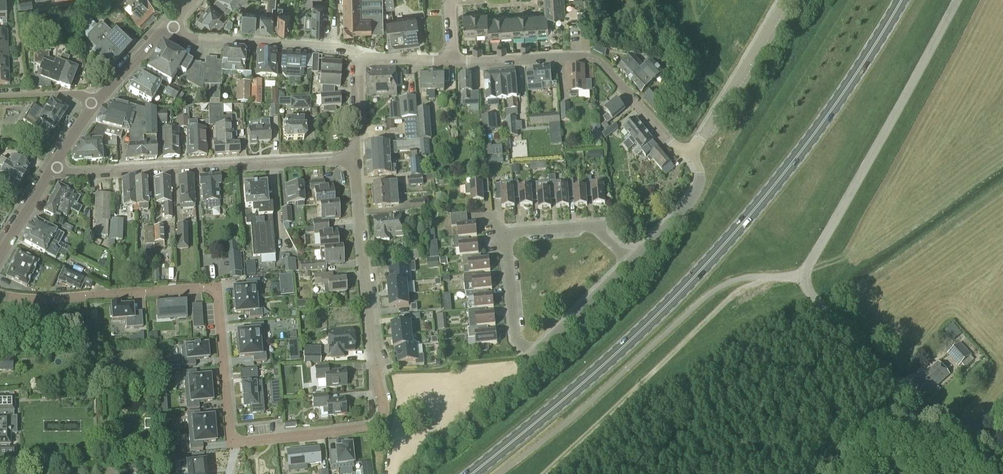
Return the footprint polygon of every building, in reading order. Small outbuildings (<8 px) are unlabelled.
[(152,14),(137,0),(128,0),(130,2),(126,5),(144,22),(152,14)] [(152,14),(159,6),(152,0),(137,0),(152,14)] [(213,1),(227,12),(231,7),(232,7),(232,6),(236,9),(240,4),(236,1),(237,0),(214,0),(213,1)] [(260,14),(255,13),(254,29),(259,29),(270,30),(272,15),(271,15),(272,3),(275,3),(275,0),(260,0),(258,3),(265,4),(265,7),(267,7),(266,15),(260,14)] [(343,31),(382,30),(382,10),(381,0),(342,0),(343,31)] [(393,10),(392,0),(381,0),(382,10),(393,10)] [(19,3),(20,10),(32,9),(31,2),(19,3)] [(205,9),(198,18),(196,22),(201,26),(204,23),(209,27),(213,22),(218,27),(223,21),(218,17),(221,12),(210,3),(208,5),(207,5),(205,7),(205,9)] [(305,16),(304,29),(311,29),(311,32),(324,32),(324,19),(329,19),(330,6),(325,6),(325,5),(312,4),(311,15),(311,16),(305,16)] [(545,15),(553,22),(559,16),(565,16),(564,4),(544,5),(544,6),(545,15)] [(275,30),(281,31),(283,32),(286,33),(288,31),(289,31),(290,14),(282,14),(282,7),(277,7),(275,30)] [(240,28),(254,29),(255,13),(241,12),(240,28)] [(464,35),(476,34),(474,14),(474,13),(470,14),(470,15),(462,15),(464,35)] [(474,14),(476,34),(488,33),(488,30),(487,19),(487,14),(479,14),(479,13),(474,13),(474,14)] [(511,17),(512,37),(524,36),(523,15),(518,15),(519,17),(511,17)] [(523,15),(524,36),(536,35),(535,15),(528,16),(527,15),(523,15)] [(548,28),(553,22),(545,15),(535,15),(536,35),(548,34),(548,28)] [(503,16),(499,17),(500,38),(512,37),(511,17),(504,18),(503,16)] [(488,30),(488,33),(488,39),(500,38),(499,17),(494,17),(494,18),(487,19),(488,30)] [(402,32),(403,48),(419,46),(416,18),(392,20),(392,21),(391,21),(393,33),(402,32)] [(392,21),(392,20),(385,21),(388,49),(403,48),(402,32),(393,33),(391,21),(392,21)] [(91,22),(87,26),(93,32),(91,34),(100,43),(100,42),(102,44),(104,42),(106,44),(103,47),(105,49),(104,51),(109,55),(110,54),(116,60),(117,61),(126,52),(125,51),(130,46),(116,32),(115,33),(111,30),(110,31),(101,23),(97,27),(91,22)] [(86,27),(85,29),(86,38),(86,40),(87,38),(88,38),(88,41),(94,47),(92,50),(95,54),(109,68),(116,60),(110,54),(109,55),(104,51),(105,49),(103,47),(106,44),(104,42),(102,44),(100,42),(100,43),(91,34),(93,32),(87,26),(86,27)] [(8,45),(7,32),(0,32),(0,45),(8,45)] [(9,58),(8,45),(0,45),(0,58),(9,58)] [(179,70),(185,59),(186,58),(162,45),(146,71),(170,85),(179,70)] [(222,62),(222,72),(244,73),(245,54),(242,50),(226,49),(223,52),(222,62)] [(33,56),(30,63),(34,65),(40,67),(38,74),(34,74),(34,88),(50,88),(50,82),(58,85),(66,65),(50,59),(50,51),(33,52),(33,56)] [(256,76),(277,77),(276,53),(257,52),(256,76)] [(281,68),(283,68),(283,74),(288,79),(299,80),(303,76),(303,69),(304,69),(305,54),(282,53),(281,68)] [(618,68),(629,80),(637,72),(638,73),(643,68),(632,55),(618,68)] [(82,57),(75,59),(78,70),(86,68),(82,57)] [(0,58),(0,71),(9,71),(9,58),(0,58)] [(192,63),(185,59),(179,70),(185,74),(182,80),(199,90),(202,90),(203,86),(205,65),(201,64),(201,63),(192,63)] [(205,65),(203,86),(209,86),(209,100),(219,101),(220,85),(221,86),(222,72),(222,62),(205,61),(205,65)] [(321,61),(320,74),(340,75),(341,62),(321,61)] [(637,72),(629,80),(642,93),(662,73),(650,61),(643,68),(638,73),(637,72)] [(66,65),(58,85),(70,90),(70,88),(73,87),(74,84),(73,82),(74,78),(77,77),(78,73),(77,71),(77,69),(66,65)] [(568,66),(568,91),(570,91),(570,95),(571,96),(578,96),(579,95),(579,91),(584,91),(584,90),(591,90),(591,81),(584,81),(583,66),(568,66)] [(368,70),(368,68),(367,69),(366,70),(367,83),(382,83),(381,79),(384,79),(384,76),(386,76),(386,69),(368,70)] [(557,82),(551,82),(549,68),(534,70),(534,75),(527,76),(528,91),(542,90),(541,84),(551,83),(551,89),(558,89),(557,82)] [(381,79),(382,83),(384,83),(384,87),(396,86),(396,82),(402,82),(401,75),(396,75),(396,69),(386,69),(386,76),(384,76),(384,79),(381,79)] [(0,71),(0,84),(10,84),(9,71),(0,71)] [(503,97),(503,100),(508,99),(509,109),(505,109),(505,117),(517,116),(515,99),(520,98),(519,92),(515,92),(515,81),(518,80),(517,71),(492,73),(493,82),(493,83),(494,83),(496,83),(496,87),(500,86),(500,89),(505,89),(506,97),(503,97)] [(493,82),(492,73),(484,74),(486,101),(503,100),(503,97),(506,97),(505,89),(500,89),(500,86),(496,87),(496,83),(494,83),(493,83),(493,82)] [(320,74),(320,86),(322,86),(321,95),(334,94),(334,87),(340,87),(340,75),(320,74)] [(421,91),(426,91),(426,98),(428,98),(428,100),(434,101),(434,91),(443,92),(443,83),(449,84),(449,74),(421,74),(421,91)] [(460,93),(463,93),(463,106),(478,106),(478,92),(473,93),(473,76),(468,76),(466,75),(462,75),(461,76),(460,76),(460,93)] [(128,87),(129,92),(150,104),(161,86),(144,76),(138,77),(135,82),(130,84),(128,87)] [(251,88),(252,104),(261,104),(261,88),(262,79),(252,79),(251,88)] [(243,82),(238,82),(237,102),(249,102),(250,83),(243,82)] [(384,83),(382,83),(367,83),(367,96),(372,96),(379,96),(396,95),(396,86),(384,87),(384,83)] [(643,100),(657,115),(666,107),(665,100),(664,99),(665,98),(664,90),(660,85),(643,100)] [(168,88),(164,95),(174,101),(179,92),(169,86),(168,88)] [(321,95),(320,95),(321,108),(323,108),(323,114),(336,113),(335,107),(341,107),(340,93),(334,94),(321,95)] [(290,98),(290,111),(310,110),(309,98),(290,98)] [(390,112),(399,112),(398,100),(397,100),(397,98),(393,98),(394,105),(390,105),(390,112)] [(399,99),(401,118),(415,117),(414,98),(399,99)] [(603,118),(607,124),(624,109),(620,105),(621,102),(619,100),(617,101),(616,99),(609,105),(607,105),(605,107),(605,109),(604,110),(607,114),(603,118)] [(55,128),(67,111),(52,101),(48,108),(45,106),(42,111),(34,106),(24,121),(35,129),(42,119),(55,128)] [(108,106),(96,121),(99,125),(98,126),(108,128),(104,135),(121,139),(123,132),(130,134),(130,144),(126,161),(156,159),(155,139),(157,139),(156,124),(155,112),(155,110),(145,107),(146,112),(113,104),(108,106)] [(226,155),(225,124),(222,124),(222,117),(222,104),(209,105),(209,120),(209,126),(216,125),(217,140),(214,140),(214,155),(226,155)] [(490,104),(490,111),(500,112),(501,104),(490,104)] [(560,104),(561,121),(570,121),(570,104),(560,104)] [(270,105),(271,117),(279,117),(279,105),(273,105),(270,105)] [(429,109),(418,110),(418,118),(419,125),(420,139),(420,140),(421,152),(421,156),(429,155),(428,140),(431,140),(429,109)] [(155,112),(156,124),(167,124),(167,119),(171,119),(170,112),(155,112)] [(484,131),(496,129),(494,114),(482,116),(484,131)] [(537,121),(533,125),(553,123),(553,114),(541,115),(541,120),(537,121)] [(233,144),(232,124),(231,124),(231,117),(222,117),(222,124),(225,124),(226,155),(239,154),(239,144),(233,144)] [(506,118),(507,137),(518,136),(517,117),(506,118)] [(419,125),(418,118),(411,119),(406,119),(405,119),(405,126),(419,125)] [(283,122),(283,131),(284,138),(287,140),(303,140),(306,137),(306,126),(303,126),(303,119),(286,120),(286,122),(283,122)] [(635,144),(647,134),(635,119),(623,128),(631,138),(623,144),(627,150),(635,144)] [(188,156),(199,156),(198,129),(198,121),(189,121),(189,128),(189,129),(187,129),(188,156)] [(593,123),(595,131),(595,140),(601,139),(600,131),(599,122),(593,123)] [(550,133),(561,132),(560,123),(549,124),(550,133)] [(108,128),(98,126),(88,141),(80,141),(71,157),(74,162),(101,161),(100,141),(104,135),(108,128)] [(249,127),(250,145),(257,144),(257,142),(270,141),(270,126),(249,127)] [(163,158),(172,157),(171,132),(171,129),(168,129),(168,127),(162,127),(162,129),(163,158)] [(171,132),(172,157),(179,157),(178,128),(171,129),(171,132)] [(198,129),(199,156),(207,155),(205,129),(198,129)] [(606,131),(602,135),(605,139),(610,135),(606,131)] [(635,144),(638,147),(632,152),(636,157),(642,152),(645,156),(651,151),(647,146),(653,141),(647,134),(635,144)] [(420,140),(406,141),(406,142),(407,151),(410,151),(417,151),(417,152),(421,152),(420,140)] [(365,145),(366,156),(390,154),(398,153),(397,142),(365,145)] [(492,147),(492,155),(502,154),(501,147),(492,147)] [(648,159),(651,163),(653,161),(662,171),(671,163),(660,149),(650,157),(648,159)] [(390,154),(366,156),(368,176),(396,174),(396,166),(391,166),(390,154)] [(487,164),(503,163),(503,156),(487,157),(487,164)] [(18,186),(29,168),(28,168),(31,164),(23,160),(21,164),(11,158),(8,163),(1,159),(0,160),(0,168),(0,175),(18,186)] [(411,161),(412,177),(422,176),(421,160),(411,161)] [(0,175),(0,186),(6,190),(3,195),(10,199),(13,194),(14,194),(18,186),(0,175)] [(220,176),(199,177),(200,186),(202,186),(203,202),(204,202),(204,209),(220,208),(219,185),(220,185),(220,176)] [(423,184),(422,176),(412,177),(408,177),(408,185),(423,184)] [(195,209),(193,177),(179,178),(180,210),(195,209)] [(470,186),(465,186),(465,195),(471,195),(471,203),(483,202),(483,194),(483,189),(489,189),(488,177),(477,178),(478,183),(470,184),(470,186)] [(153,179),(154,204),(164,204),(164,219),(172,218),(171,195),(170,195),(170,179),(153,179)] [(573,179),(567,180),(567,186),(568,195),(574,194),(574,198),(574,206),(587,206),(586,198),(586,193),(585,187),(573,188),(573,179)] [(146,180),(134,181),(135,207),(135,211),(139,211),(148,211),(146,180)] [(134,181),(122,181),(123,207),(132,207),(135,207),(134,181)] [(320,204),(334,203),(332,186),(324,187),(323,181),(310,182),(310,189),(315,189),(316,204),(320,204)] [(500,184),(494,184),(495,196),(501,196),(501,200),(502,208),(514,207),(514,199),(513,195),(513,188),(512,183),(512,181),(500,182),(500,184)] [(555,181),(548,182),(549,190),(550,196),(555,196),(556,200),(556,208),(569,207),(568,199),(568,195),(567,186),(559,186),(559,181),(555,181)] [(595,181),(585,181),(585,187),(586,193),(592,193),(592,197),(592,205),(605,204),(603,185),(596,186),(595,181)] [(518,182),(512,183),(513,188),(513,195),(519,194),(519,198),(520,207),(523,206),(523,207),(524,208),(526,209),(527,209),(529,208),(529,206),(532,206),(532,201),(532,197),(531,187),(519,188),(518,182)] [(548,182),(530,183),(531,185),(531,187),(532,197),(537,197),(538,201),(538,209),(551,208),(550,200),(550,196),(549,190),(548,182)] [(372,187),(373,196),(398,195),(397,183),(374,185),(374,187),(372,187)] [(266,184),(243,186),(245,208),(252,207),(252,214),(258,214),(258,217),(246,218),(247,225),(251,224),(254,257),(274,255),(272,216),(271,206),(268,206),(266,184)] [(50,200),(70,210),(78,214),(82,208),(73,203),(77,196),(58,185),(50,200)] [(285,186),(287,204),(304,203),(302,185),(285,186)] [(95,235),(108,236),(108,221),(109,221),(110,195),(95,194),(94,220),(96,220),(95,235)] [(398,195),(373,196),(373,206),(376,206),(376,208),(399,206),(398,204),(402,203),(401,194),(398,195)] [(435,195),(436,203),(444,203),(443,194),(435,195)] [(67,217),(70,210),(50,200),(44,212),(59,220),(62,214),(67,217)] [(410,202),(410,210),(425,209),(425,201),(410,202)] [(313,220),(314,227),(327,226),(327,220),(339,219),(338,202),(334,203),(320,204),(321,220),(313,220)] [(282,209),(283,223),(291,222),(290,208),(282,209)] [(136,221),(135,211),(125,212),(126,222),(136,221)] [(374,217),(375,229),(402,228),(401,215),(374,217)] [(50,243),(57,247),(63,235),(56,231),(57,231),(37,220),(32,222),(25,234),(35,239),(36,237),(41,239),(42,236),(51,241),(50,243)] [(111,241),(114,241),(122,241),(123,220),(111,220),(111,240),(111,241)] [(58,226),(70,232),(72,228),(61,222),(58,226)] [(188,250),(188,224),(177,225),(177,250),(188,250)] [(467,225),(457,226),(458,238),(465,238),(469,237),(477,236),(476,224),(467,225)] [(157,235),(154,235),(154,242),(163,241),(164,241),(163,226),(157,227),(157,235)] [(328,231),(327,226),(314,227),(314,234),(319,233),(320,249),(338,247),(336,230),(328,231)] [(144,227),(145,245),(153,245),(154,245),(154,242),(154,235),(157,235),(157,227),(144,227)] [(402,228),(375,229),(376,238),(383,238),(383,241),(389,240),(389,237),(403,236),(402,228)] [(35,239),(25,234),(23,238),(25,243),(45,253),(45,252),(56,258),(61,249),(57,247),(50,243),(51,241),(42,236),(41,239),(36,237),(35,239)] [(94,238),(94,243),(100,246),(102,242),(94,238)] [(458,238),(453,239),(454,249),(459,249),(460,256),(462,256),(468,255),(476,255),(478,254),(478,251),(479,251),(480,250),(481,249),(481,247),(480,246),(478,245),(477,242),(470,243),(465,243),(465,238),(458,238)] [(423,256),(422,251),(421,246),(406,247),(408,261),(423,258),(423,256)] [(338,247),(320,249),(321,261),(300,263),(301,271),(325,269),(325,265),(343,264),(342,247),(338,247)] [(240,260),(239,252),(230,253),(230,261),(240,260)] [(18,253),(6,277),(27,287),(38,262),(18,253)] [(468,255),(462,256),(464,274),(469,273),(469,274),(478,273),(490,271),(490,268),(492,267),(492,266),(492,264),(491,263),(489,262),(489,259),(477,260),(476,255),(468,255)] [(295,259),(284,260),(285,273),(296,272),(295,259)] [(427,260),(428,269),(439,269),(438,259),(427,260)] [(390,284),(407,282),(411,282),(410,272),(415,272),(415,263),(407,264),(407,268),(389,269),(390,279),(389,279),(390,284)] [(63,269),(58,281),(80,291),(85,280),(63,269)] [(464,274),(463,274),(465,292),(473,291),(480,291),(492,289),(492,286),(493,285),(494,284),(494,282),(493,281),(492,281),(491,281),(491,277),(479,278),(478,273),(469,274),(469,273),(464,274)] [(321,284),(324,284),(324,294),(346,292),(345,279),(333,280),(332,274),(314,276),(315,284),(321,284)] [(234,301),(261,299),(259,280),(246,281),(247,287),(233,289),(234,293),(232,293),(233,300),(234,300),(234,301)] [(87,288),(94,291),(97,284),(90,281),(87,288)] [(408,294),(407,282),(390,284),(388,284),(389,296),(408,294)] [(473,291),(465,292),(465,298),(468,298),(469,303),(467,304),(468,308),(470,310),(481,309),(494,307),(492,295),(489,296),(480,296),(480,291),(473,291)] [(408,294),(389,296),(390,308),(409,306),(408,294)] [(187,312),(186,298),(156,301),(157,315),(187,312)] [(262,318),(261,299),(234,301),(234,302),(233,303),(234,310),(235,310),(235,314),(249,312),(249,319),(262,318)] [(110,317),(112,317),(113,320),(126,319),(126,328),(143,327),(142,315),(135,315),(135,312),(133,312),(132,306),(120,307),(120,305),(111,306),(112,308),(110,308),(110,317)] [(470,310),(468,310),(469,328),(477,327),(483,327),(495,325),(494,313),(482,314),(481,309),(470,310)] [(237,345),(264,342),(263,323),(250,325),(250,331),(237,332),(237,337),(236,337),(237,345)] [(393,337),(412,335),(411,323),(392,325),(393,337)] [(469,328),(467,328),(468,339),(475,338),(476,345),(479,345),(480,350),(482,352),(487,352),(489,349),(488,344),(497,343),(497,340),(499,339),(499,338),(499,336),(498,335),(497,335),(496,335),(496,331),(488,332),(484,332),(483,327),(477,327),(469,328)] [(327,331),(329,353),(330,353),(330,358),(344,357),(343,351),(354,350),(352,329),(327,331)] [(143,334),(137,334),(137,337),(130,337),(130,345),(143,344),(143,334)] [(413,347),(412,335),(393,337),(394,348),(396,348),(413,347)] [(298,341),(289,342),(291,362),(300,361),(298,341)] [(266,361),(264,342),(237,345),(237,352),(239,352),(239,357),(252,356),(253,362),(266,361)] [(949,352),(960,365),(961,364),(964,368),(974,360),(970,356),(972,355),(960,342),(949,352)] [(196,346),(197,348),(181,349),(182,368),(195,367),(195,361),(208,359),(208,355),(209,355),(208,348),(207,348),(207,347),(204,347),(203,346),(196,346)] [(413,347),(396,348),(396,353),(397,353),(398,363),(416,361),(416,365),(424,364),(423,355),(418,356),(417,346),(415,346),(413,347)] [(304,355),(304,363),(320,364),(320,355),(304,355)] [(914,383),(926,396),(933,390),(949,375),(938,362),(921,378),(921,377),(914,383)] [(315,366),(315,379),(324,378),(325,388),(335,387),(335,386),(345,386),(344,372),(327,372),(327,366),(315,366)] [(257,378),(256,369),(243,370),(243,379),(246,379),(247,383),(242,383),(244,407),(257,406),(257,398),(263,397),(261,382),(249,383),(249,379),(257,378)] [(183,372),(184,391),(211,389),(210,387),(212,387),(211,380),(210,380),(209,376),(196,378),(195,371),(183,372)] [(211,389),(184,391),(186,410),(199,409),(198,402),(212,401),(211,397),(213,397),(212,390),(211,390),(211,389)] [(327,401),(327,395),(313,396),(313,408),(320,408),(321,417),(344,416),(343,399),(327,401)] [(10,445),(10,434),(16,434),(16,419),(13,419),(13,412),(14,412),(14,396),(0,396),(0,461),(16,461),(16,449),(10,449),(10,445)] [(199,411),(186,413),(188,431),(216,429),(215,422),(213,422),(213,417),(200,418),(199,411)] [(202,443),(215,442),(215,436),(216,436),(216,429),(188,431),(190,450),(202,449),(202,443)] [(354,468),(351,445),(350,445),(350,443),(343,444),(343,446),(341,446),(342,449),(335,449),(336,457),(329,458),(331,472),(339,471),(338,470),(354,468)] [(306,464),(321,463),(319,448),(287,451),(289,466),(306,464)] [(178,463),(179,472),(187,471),(187,473),(207,473),(206,460),(178,463)]
